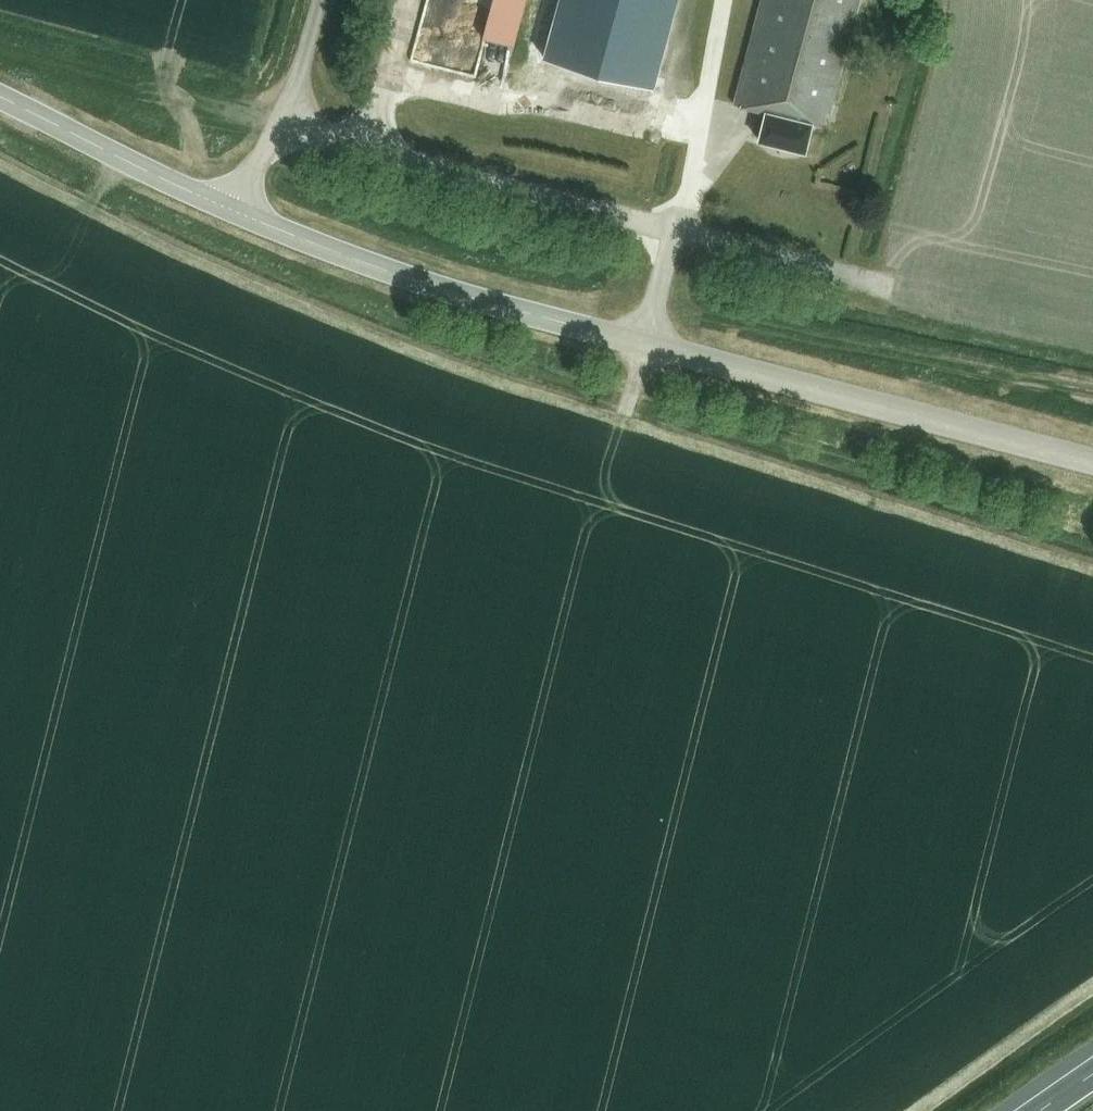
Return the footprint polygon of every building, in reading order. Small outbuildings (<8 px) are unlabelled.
[(530,0),(493,0),(485,35),(520,43),(530,0)] [(545,55),(654,85),(677,0),(560,0),(545,55)] [(859,0),(761,0),(734,103),(766,111),(758,139),(805,151),(813,123),(821,126),(825,111),(830,112),(859,0)]
